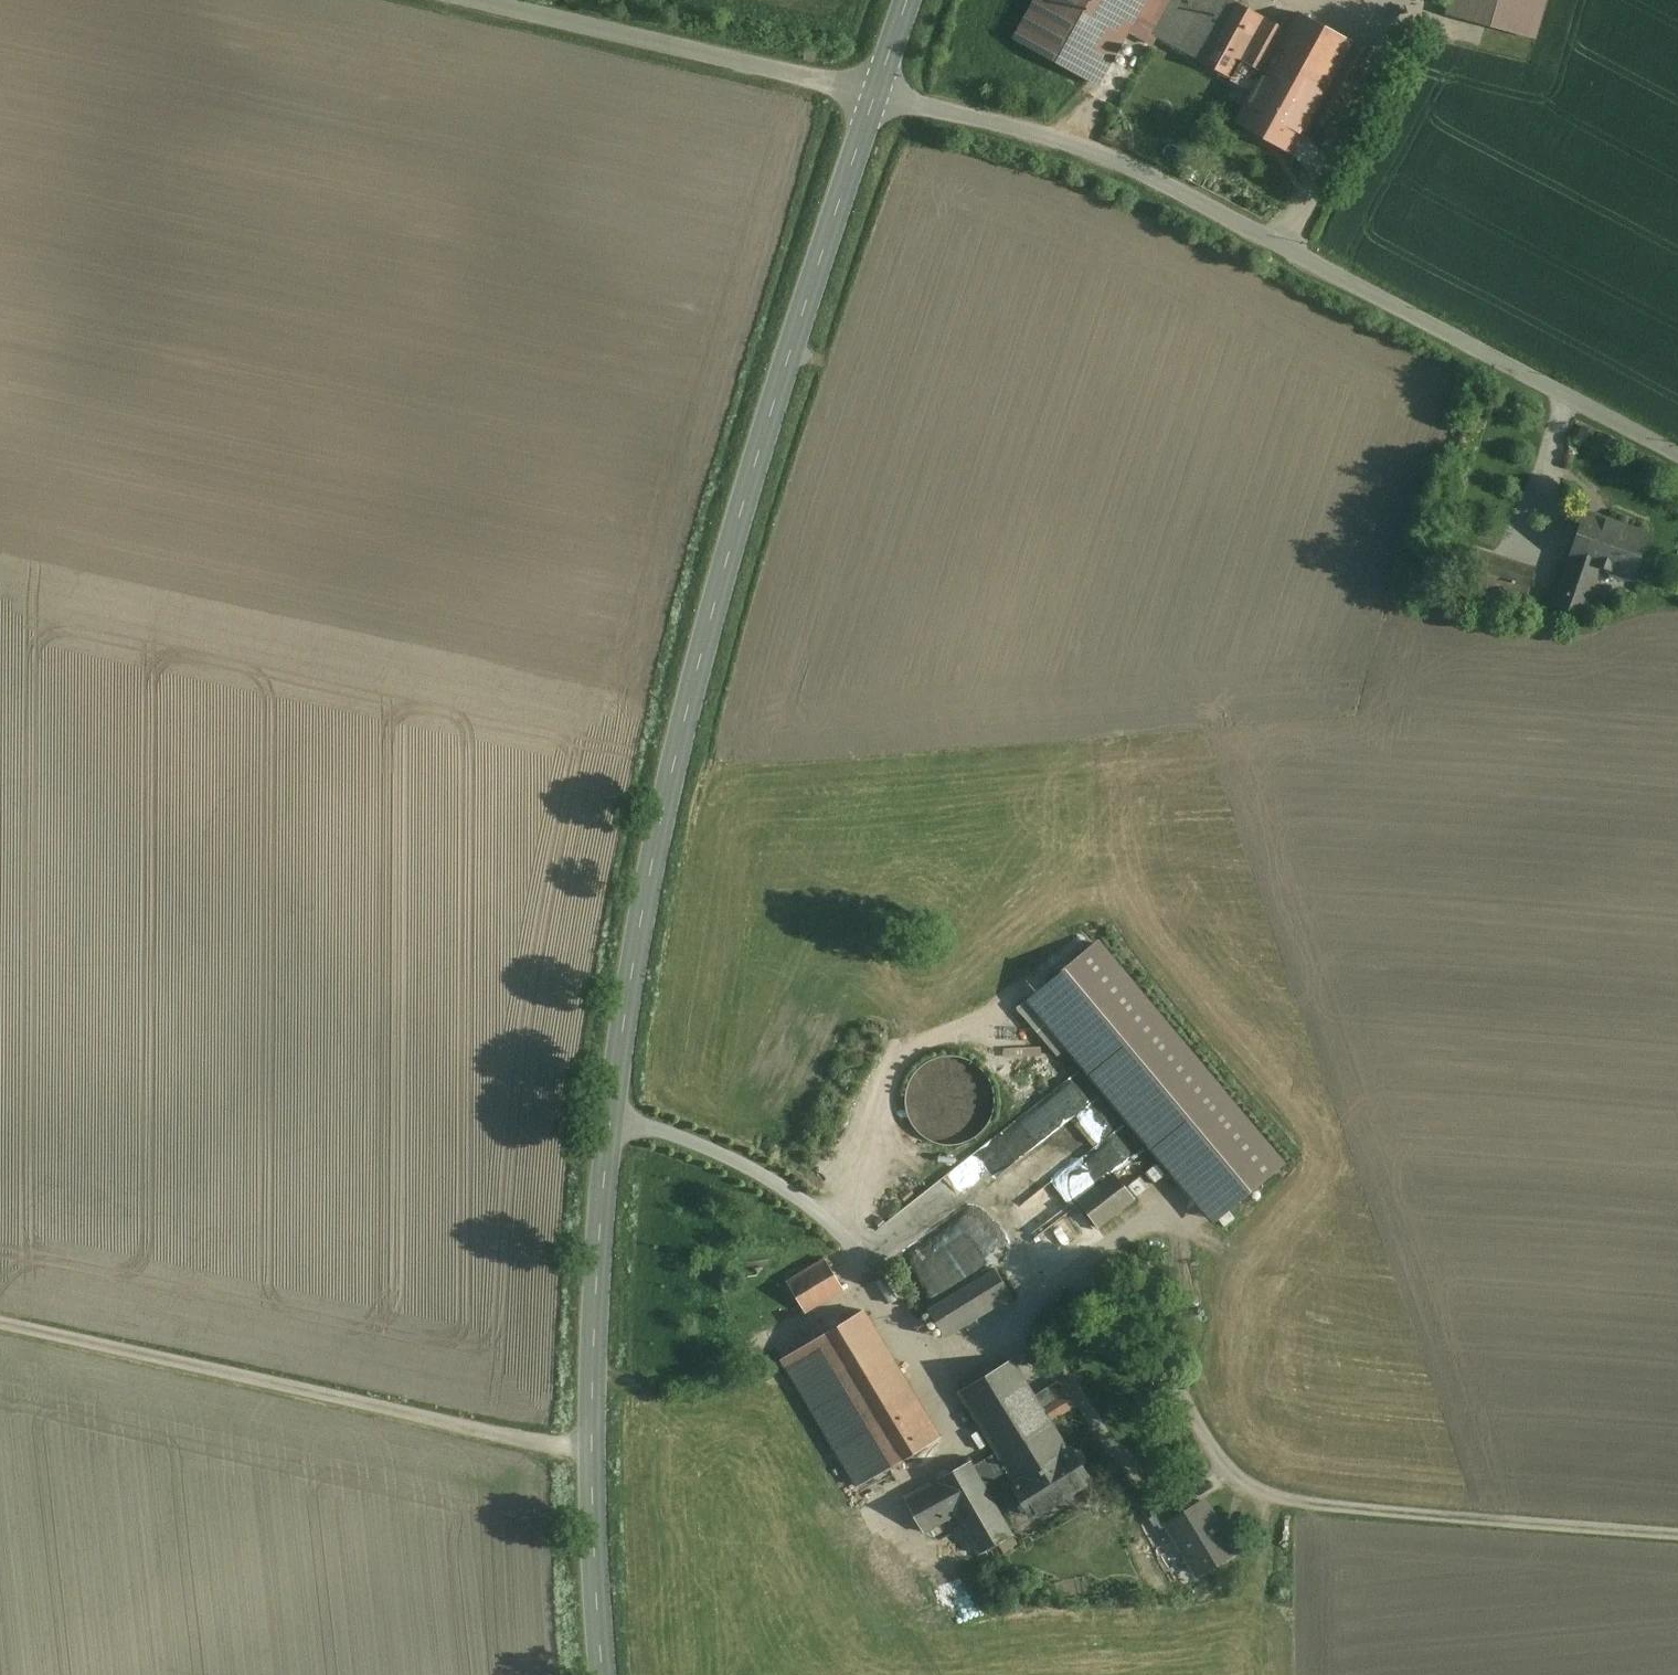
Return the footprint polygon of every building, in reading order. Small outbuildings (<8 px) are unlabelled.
[(1174,0),(1037,0),(1016,39),(1098,84),(1127,31),(1151,45),(1156,37),(1154,36),(1174,0)] [(1231,0),(1174,0),(1154,36),(1156,37),(1254,91),(1237,121),(1294,152),(1312,118),(1333,130),(1374,55),(1298,14),(1289,32),(1231,0)] [(1454,13),(1548,36),(1557,0),(1457,0),(1454,13)] [(1639,532),(1584,513),(1554,600),(1581,609),(1596,565),(1624,575),(1639,532)] [(1531,565),(1474,549),(1464,583),(1521,600),(1531,565)] [(1295,1166),(1113,937),(1037,996),(1219,1225),(1295,1166)] [(1105,1097),(997,1174),(1017,1203),(1126,1127),(1105,1097)] [(1147,1196),(1123,1164),(1084,1193),(1090,1201),(1033,1244),(1052,1268),(1147,1196)] [(953,1172),(897,1212),(907,1227),(963,1187),(953,1172)] [(1022,1287),(994,1243),(926,1284),(953,1329),(1022,1287)] [(853,1282),(835,1252),(796,1275),(813,1305),(853,1282)] [(951,1435),(875,1305),(791,1354),(868,1484),(951,1435)] [(1034,1396),(1012,1362),(959,1391),(998,1452),(979,1463),(976,1457),(909,1494),(930,1532),(960,1516),(983,1558),(1019,1538),(988,1483),(1008,1471),(1017,1485),(1068,1451),(1067,1449),(1050,1421),(1075,1406),(1057,1381),(1034,1396)] [(1068,1451),(1017,1485),(1014,1486),(1032,1516),(1090,1480),(1082,1467),(1085,1465),(1086,1461),(1085,1457),(1083,1453),(1081,1451),(1078,1450),(1075,1449),(1073,1449),(1067,1449),(1068,1451)] [(1236,1553),(1205,1501),(1197,1505),(1187,1489),(1151,1511),(1161,1529),(1168,1524),(1199,1575),(1236,1553)]
